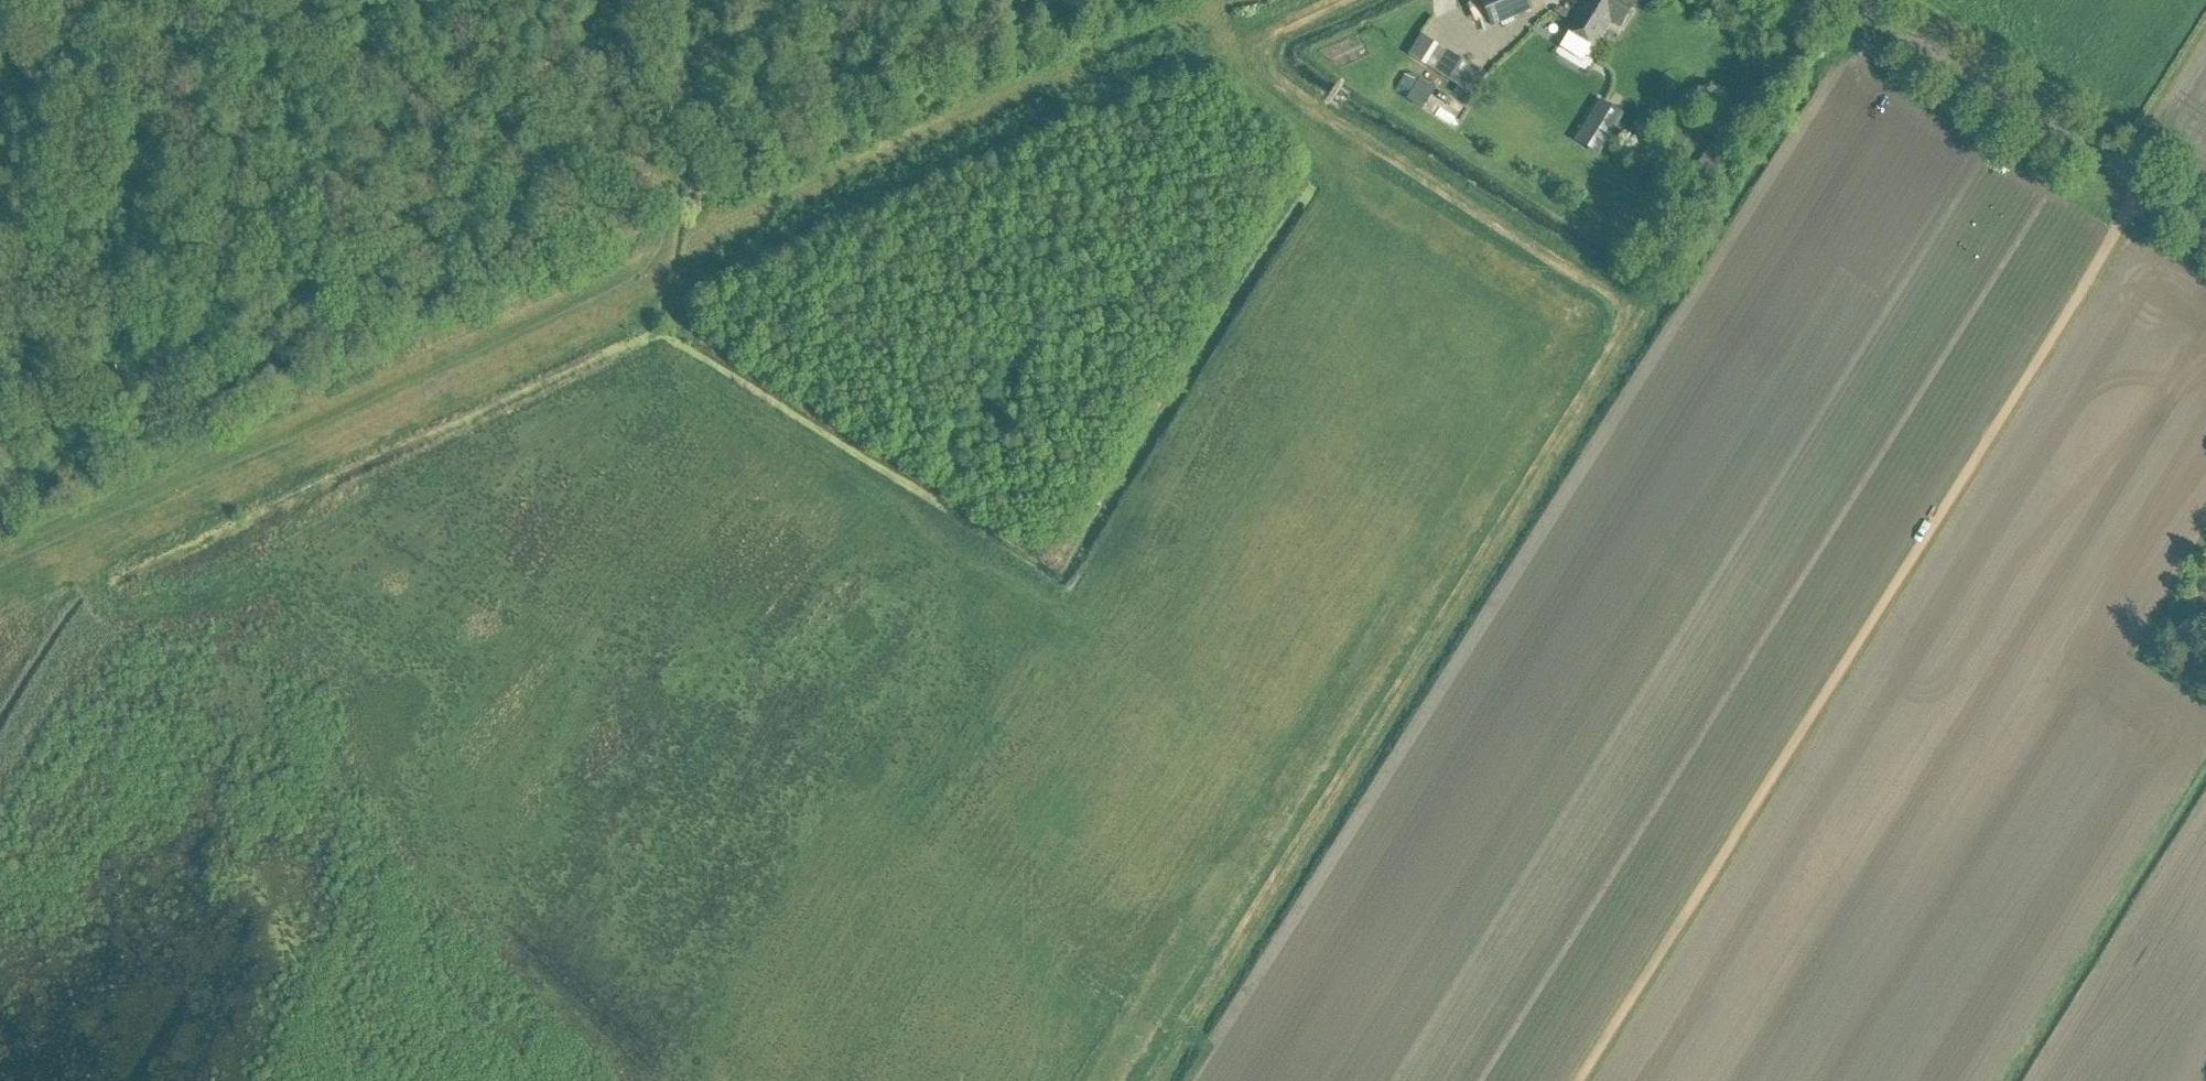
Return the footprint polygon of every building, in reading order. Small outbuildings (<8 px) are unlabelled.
[(1530,14),(1524,0),(1476,0),(1490,32),(1530,14)] [(1565,34),(1592,51),(1612,20),(1621,26),(1634,6),(1624,0),(1585,0),(1565,34)] [(1473,91),(1487,71),(1424,30),(1410,51),(1418,56),(1397,88),(1424,106),(1439,84),(1426,76),(1433,65),(1473,91)] [(1596,159),(1622,119),(1599,105),(1574,145),(1596,159)]
